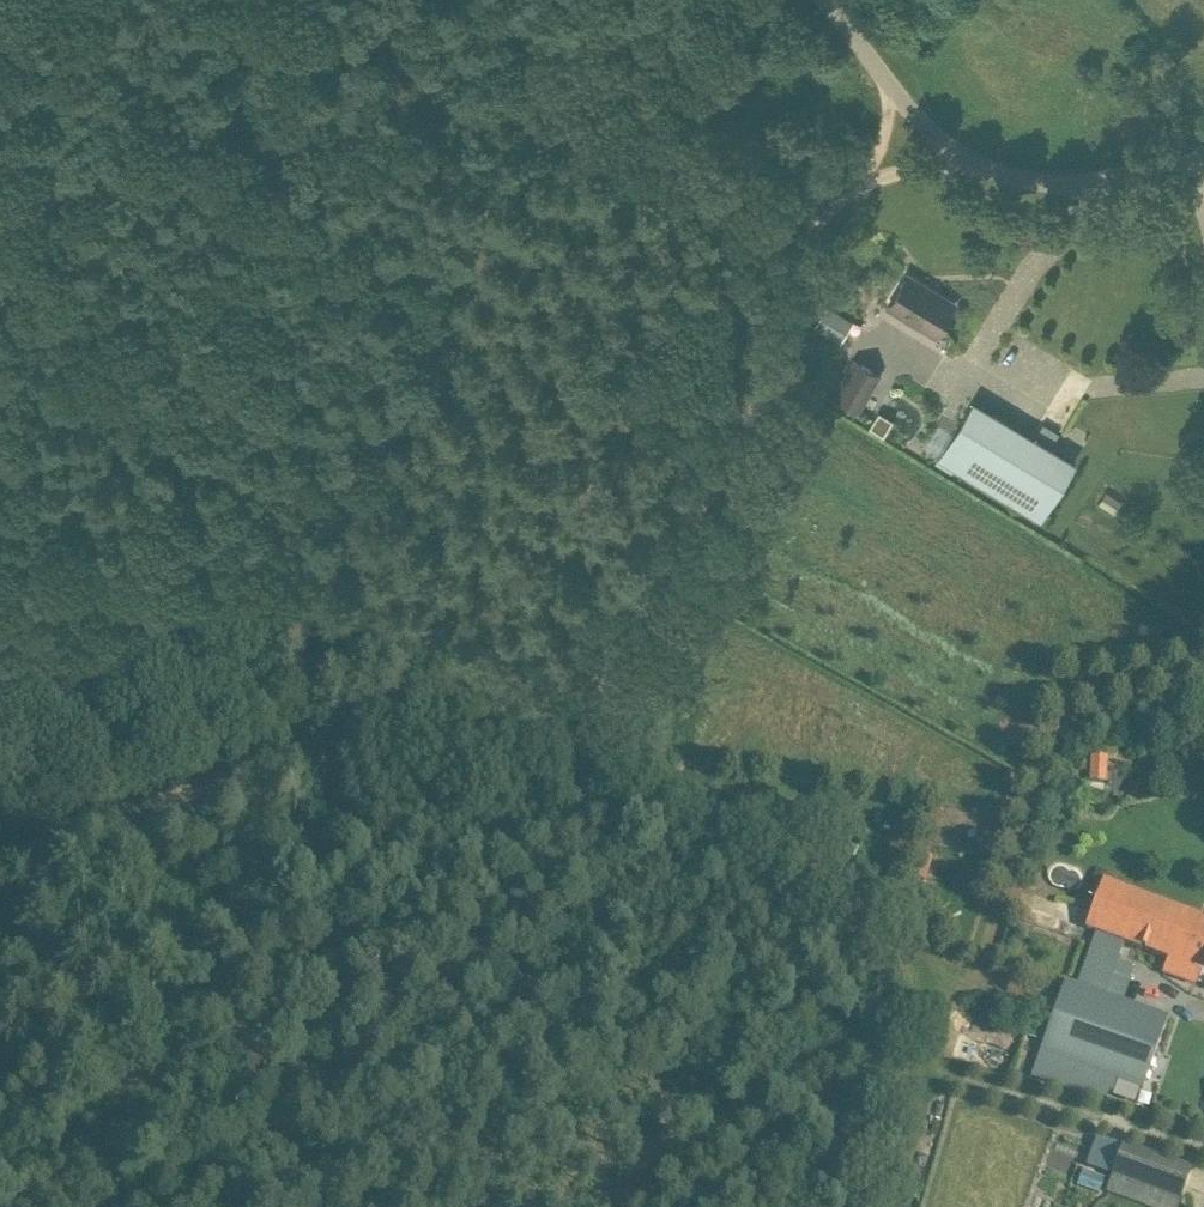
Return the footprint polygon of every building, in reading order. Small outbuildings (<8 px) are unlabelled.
[(888,304),(936,333),(955,302),(907,273),(888,304)] [(815,326),(832,337),(846,315),(828,304),(815,326)] [(859,408),(880,373),(855,358),(834,393),(859,408)] [(1035,436),(973,399),(938,456),(1040,518),(1075,461),(1050,445),(1058,433),(1043,423),(1035,436)] [(1106,491),(1099,502),(1114,512),(1121,500),(1106,491)] [(1090,754),(1089,781),(1107,781),(1108,755),(1090,754)] [(986,802),(985,811),(998,813),(1000,804),(986,802)] [(915,851),(911,862),(925,867),(929,856),(915,851)] [(1200,970),(1203,971),(1203,919),(1172,907),(1126,890),(1103,882),(1086,927),(1097,931),(1077,984),(1065,979),(1039,1050),(1043,1052),(1033,1077),(1105,1102),(1114,1078),(1143,1088),(1168,1017),(1105,994),(1120,954),(1128,957),(1132,945),(1169,958),(1163,973),(1195,985),(1200,970)] [(1111,1179),(1181,1204),(1194,1169),(1124,1143),(1111,1179)] [(1077,1182),(1100,1190),(1105,1175),(1082,1167),(1077,1182)]
